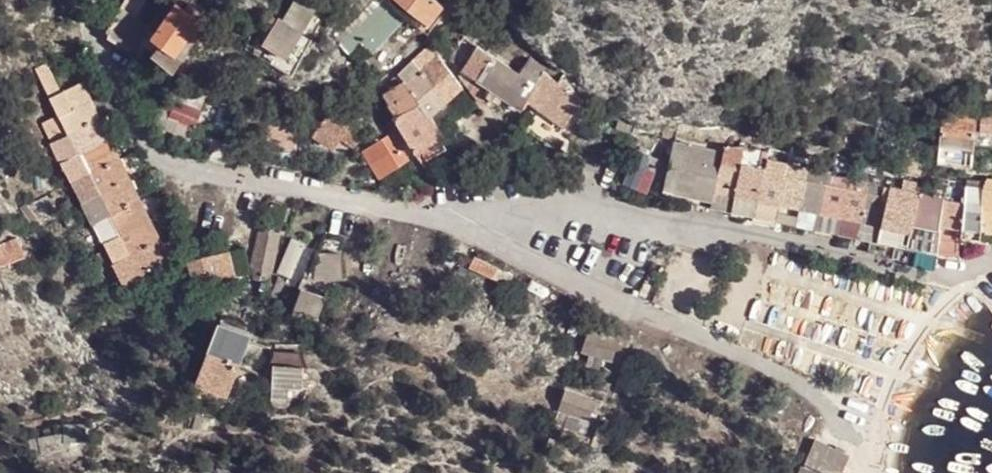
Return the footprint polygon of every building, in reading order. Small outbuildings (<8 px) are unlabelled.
[(169,47),(183,27),(187,30),(197,16),(174,2),(171,0),(166,0),(146,33),(158,40),(169,47)] [(278,56),(314,6),(305,0),(294,0),(279,21),(262,44),(278,56)] [(334,42),(345,50),(357,39),(367,49),(400,15),(378,0),(373,0),(334,42)] [(430,0),(393,0),(424,22),(438,6),(430,0)] [(279,21),(274,18),(258,41),(262,44),(279,21)] [(169,47),(158,40),(152,49),(173,62),(178,53),(169,47)] [(459,70),(473,80),(486,59),(472,49),(459,70)] [(417,78),(433,64),(425,57),(422,54),(395,78),(400,84),(405,88),(409,84),(417,78)] [(39,59),(27,65),(42,94),(53,88),(39,59)] [(473,80),(513,109),(521,100),(529,87),(515,77),(486,59),(473,80)] [(526,62),(515,77),(529,87),(536,77),(537,75),(540,69),(526,62)] [(456,94),(433,64),(417,78),(440,107),(456,94)] [(555,88),(537,75),(536,77),(529,87),(521,100),(528,105),(541,112),(555,88)] [(440,107),(417,78),(409,84),(405,88),(408,99),(412,97),(418,109),(426,121),(440,107)] [(46,100),(55,118),(85,102),(75,84),(46,100)] [(400,84),(380,100),(383,106),(386,112),(408,99),(405,88),(400,84)] [(541,112),(561,126),(567,120),(577,102),(555,88),(541,112)] [(151,119),(191,135),(202,108),(161,94),(151,119)] [(418,109),(412,97),(408,99),(386,112),(393,125),(418,109)] [(94,120),(85,102),(55,118),(58,125),(62,135),(94,120)] [(426,121),(418,109),(393,125),(390,128),(410,159),(413,158),(433,145),(438,143),(426,121)] [(319,115),(310,110),(308,115),(305,121),(313,126),(319,115)] [(975,116),(949,112),(946,147),(978,154),(975,116)] [(342,129),(319,115),(313,126),(309,133),(330,148),(342,129)] [(981,136),(991,138),(991,120),(981,119),(981,136)] [(102,138),(94,120),(62,135),(72,153),(102,138)] [(62,135),(58,125),(52,128),(49,121),(39,126),(47,144),(62,135)] [(289,150),(290,126),(261,125),(260,150),(289,150)] [(404,163),(386,134),(374,143),(360,151),(380,178),(404,163)] [(55,161),(72,153),(62,135),(47,144),(55,161)] [(113,160),(102,138),(72,153),(82,174),(113,160)] [(717,145),(700,141),(693,146),(717,150),(717,145)] [(693,146),(676,159),(670,183),(710,190),(710,187),(715,163),(717,150),(693,146)] [(82,174),(72,153),(55,161),(66,181),(82,174)] [(665,162),(646,154),(637,176),(633,188),(651,195),(665,162)] [(124,182),(113,160),(82,174),(93,197),(124,182)] [(639,170),(627,163),(623,173),(618,185),(628,191),(637,176),(639,170)] [(733,192),(736,169),(715,163),(710,187),(733,192)] [(758,167),(739,163),(736,169),(733,192),(753,196),(758,167)] [(775,202),(780,172),(758,167),(753,196),(775,202)] [(796,175),(780,172),(775,202),(791,205),(796,175)] [(93,197),(82,174),(66,181),(77,205),(93,197)] [(815,209),(822,181),(796,175),(791,205),(815,209)] [(963,229),(979,230),(980,212),(991,213),(991,175),(985,175),(984,184),(967,183),(963,227),(963,229)] [(822,181),(815,209),(837,214),(842,185),(822,181)] [(134,202),(124,182),(93,197),(104,216),(134,202)] [(885,194),(879,223),(909,228),(905,246),(901,246),(900,260),(925,266),(926,262),(931,250),(933,240),(934,232),(938,222),(939,207),(941,197),(916,192),(888,184),(885,194)] [(858,219),(864,189),(842,185),(837,214),(858,219)] [(733,192),(710,187),(710,190),(708,205),(728,209),(733,192)] [(879,223),(885,194),(864,189),(858,219),(879,223)] [(753,196),(733,192),(728,209),(750,214),(753,196)] [(775,202),(753,196),(750,214),(772,217),(775,202)] [(104,216),(93,197),(77,205),(89,226),(104,216)] [(963,201),(941,197),(939,207),(938,222),(960,227),(963,201)] [(142,221),(134,202),(104,216),(113,236),(142,221)] [(791,205),(775,202),(772,217),(789,222),(791,205)] [(815,209),(791,205),(789,222),(811,226),(815,209)] [(837,214),(815,209),(811,226),(835,232),(837,214)] [(979,230),(991,231),(991,213),(980,212),(979,230)] [(858,219),(837,214),(835,232),(856,236),(858,219)] [(113,236),(104,216),(89,226),(99,244),(113,236)] [(879,223),(858,219),(856,236),(877,239),(879,223)] [(268,221),(248,220),(246,260),(249,271),(265,272),(268,221)] [(154,245),(142,221),(113,236),(124,260),(154,245)] [(960,227),(938,222),(934,232),(933,240),(952,245),(950,253),(958,255),(963,229),(963,227),(960,227)] [(909,228),(879,223),(877,239),(901,246),(905,246),(909,228)] [(113,236),(99,244),(101,249),(88,257),(97,275),(107,270),(124,260),(113,236)] [(311,246),(292,238),(279,272),(298,279),(311,246)] [(0,249),(0,268),(3,273),(30,259),(19,239),(0,249)] [(952,245),(933,240),(931,250),(950,253),(952,245)] [(166,268),(154,245),(124,260),(135,283),(166,268)] [(222,247),(196,255),(201,273),(202,278),(229,272),(222,247)] [(347,253),(321,251),(319,283),(346,284),(347,253)] [(191,273),(201,273),(196,255),(187,258),(191,273)] [(475,255),(470,266),(490,275),(495,265),(475,255)] [(107,270),(119,291),(135,283),(124,260),(107,270)] [(329,298),(306,290),(296,316),(319,325),(329,298)] [(259,340),(226,324),(196,386),(229,402),(259,340)] [(618,342),(588,334),(588,343),(584,358),(616,363),(616,356),(618,342)] [(311,370),(277,368),(276,402),(309,403),(311,370)] [(596,401),(568,387),(552,418),(579,433),(596,401)] [(207,431),(211,418),(196,415),(193,428),(207,431)] [(83,422),(65,422),(64,439),(82,440),(83,422)] [(62,441),(62,431),(36,437),(40,456),(69,450),(68,441),(62,441)] [(814,440),(808,455),(840,469),(847,453),(814,440)] [(808,455),(803,459),(839,472),(843,472),(840,469),(808,455)] [(803,459),(797,472),(839,472),(803,459)]
